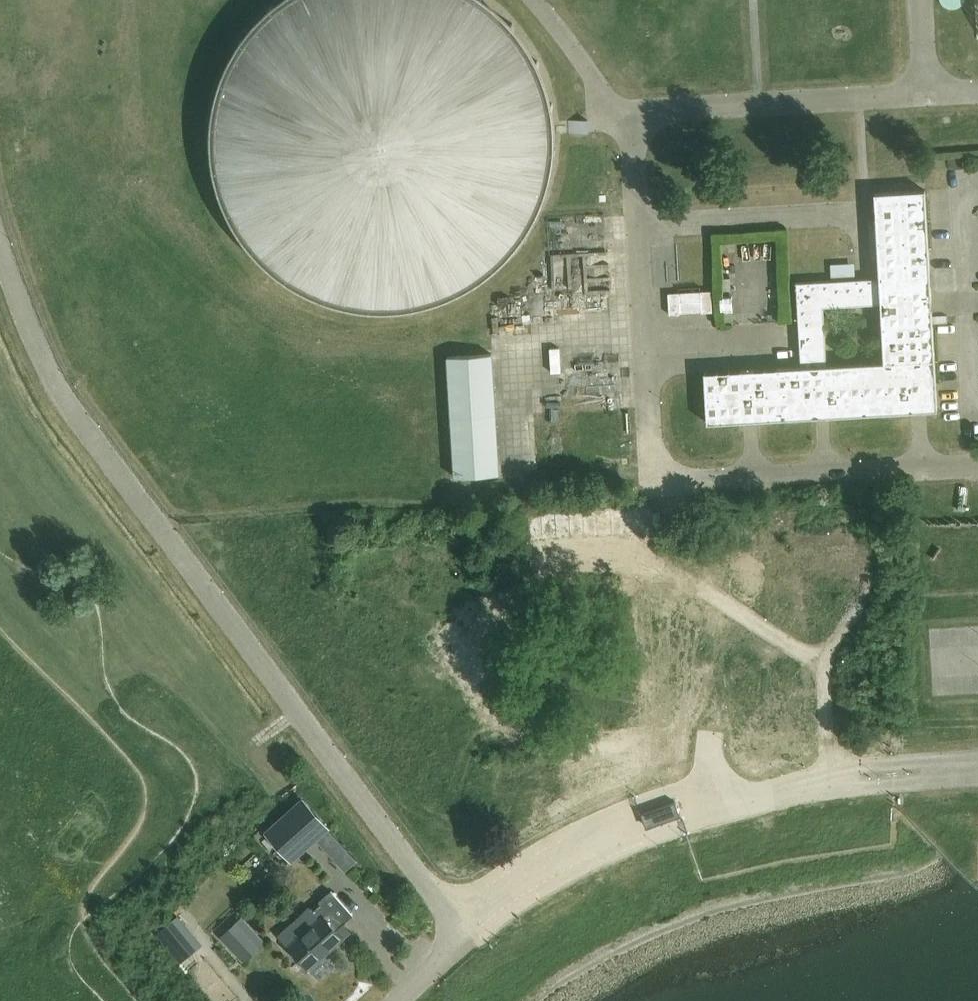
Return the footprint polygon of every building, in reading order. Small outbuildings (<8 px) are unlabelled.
[(211,138),(211,145),(212,153),(212,160),(214,168),(215,175),(217,182),(219,189),(221,196),(224,203),(227,210),(230,217),(234,223),(237,230),(241,236),(246,242),(250,248),(255,253),(260,259),(266,264),(271,269),(277,274),(283,278),(289,282),(295,286),(302,290),(308,293),(315,296),(322,299),(329,302),(336,304),(343,306),(350,307),(358,309),(365,310),(372,310),(380,311),(387,311),(395,310),(402,310),(410,309),(417,307),(424,306),(431,304),(438,302),(445,299),(452,296),(459,293),(466,290),(472,286),(478,282),(484,278),(490,274),(496,269),(502,264),(507,259),(512,253),(517,248),(522,242),(526,236),(530,230),(534,223),(537,217),(540,210),(543,203),(546,196),(548,189),(551,182),(552,175),(554,168),(555,160),(556,153),(556,145),(556,138),(556,131),(556,123),(555,116),(554,108),(552,101),(551,94),(548,87),(546,80),(543,73),(540,66),(537,59),(534,53),(530,46),(526,40),(521,34),(517,28),(512,23),(507,17),(502,12),(496,7),(490,2),(487,0),(280,0),(277,2),(271,7),(266,12),(260,17),(255,23),(250,28),(246,34),(241,40),(237,46),(234,53),(230,59),(227,66),(224,73),(221,80),(219,87),(217,94),(215,101),(214,108),(212,116),(212,123),(211,131),(211,138)] [(589,132),(588,120),(569,121),(568,121),(569,134),(570,134),(570,133),(589,132)] [(708,423),(938,410),(926,190),(875,193),(880,278),(833,281),(797,283),(801,367),(705,372),(708,423)] [(712,291),(680,293),(668,294),(670,315),(681,314),(680,313),(702,312),(702,313),(713,312),(712,291)] [(492,354),(448,357),(455,477),(499,474),(492,354)] [(528,541),(654,533),(654,528),(661,528),(660,511),(653,511),(653,505),(527,513),(528,541)] [(292,859),(328,827),(304,800),(268,832),(292,859)] [(310,968),(320,959),(344,937),(351,931),(344,923),(354,915),(332,891),(320,901),(321,903),(314,910),(320,918),(290,946),(301,959),(310,968)] [(179,940),(190,931),(177,917),(159,933),(182,961),(191,954),(179,940)] [(238,953),(253,940),(237,922),(222,935),(238,953)]
